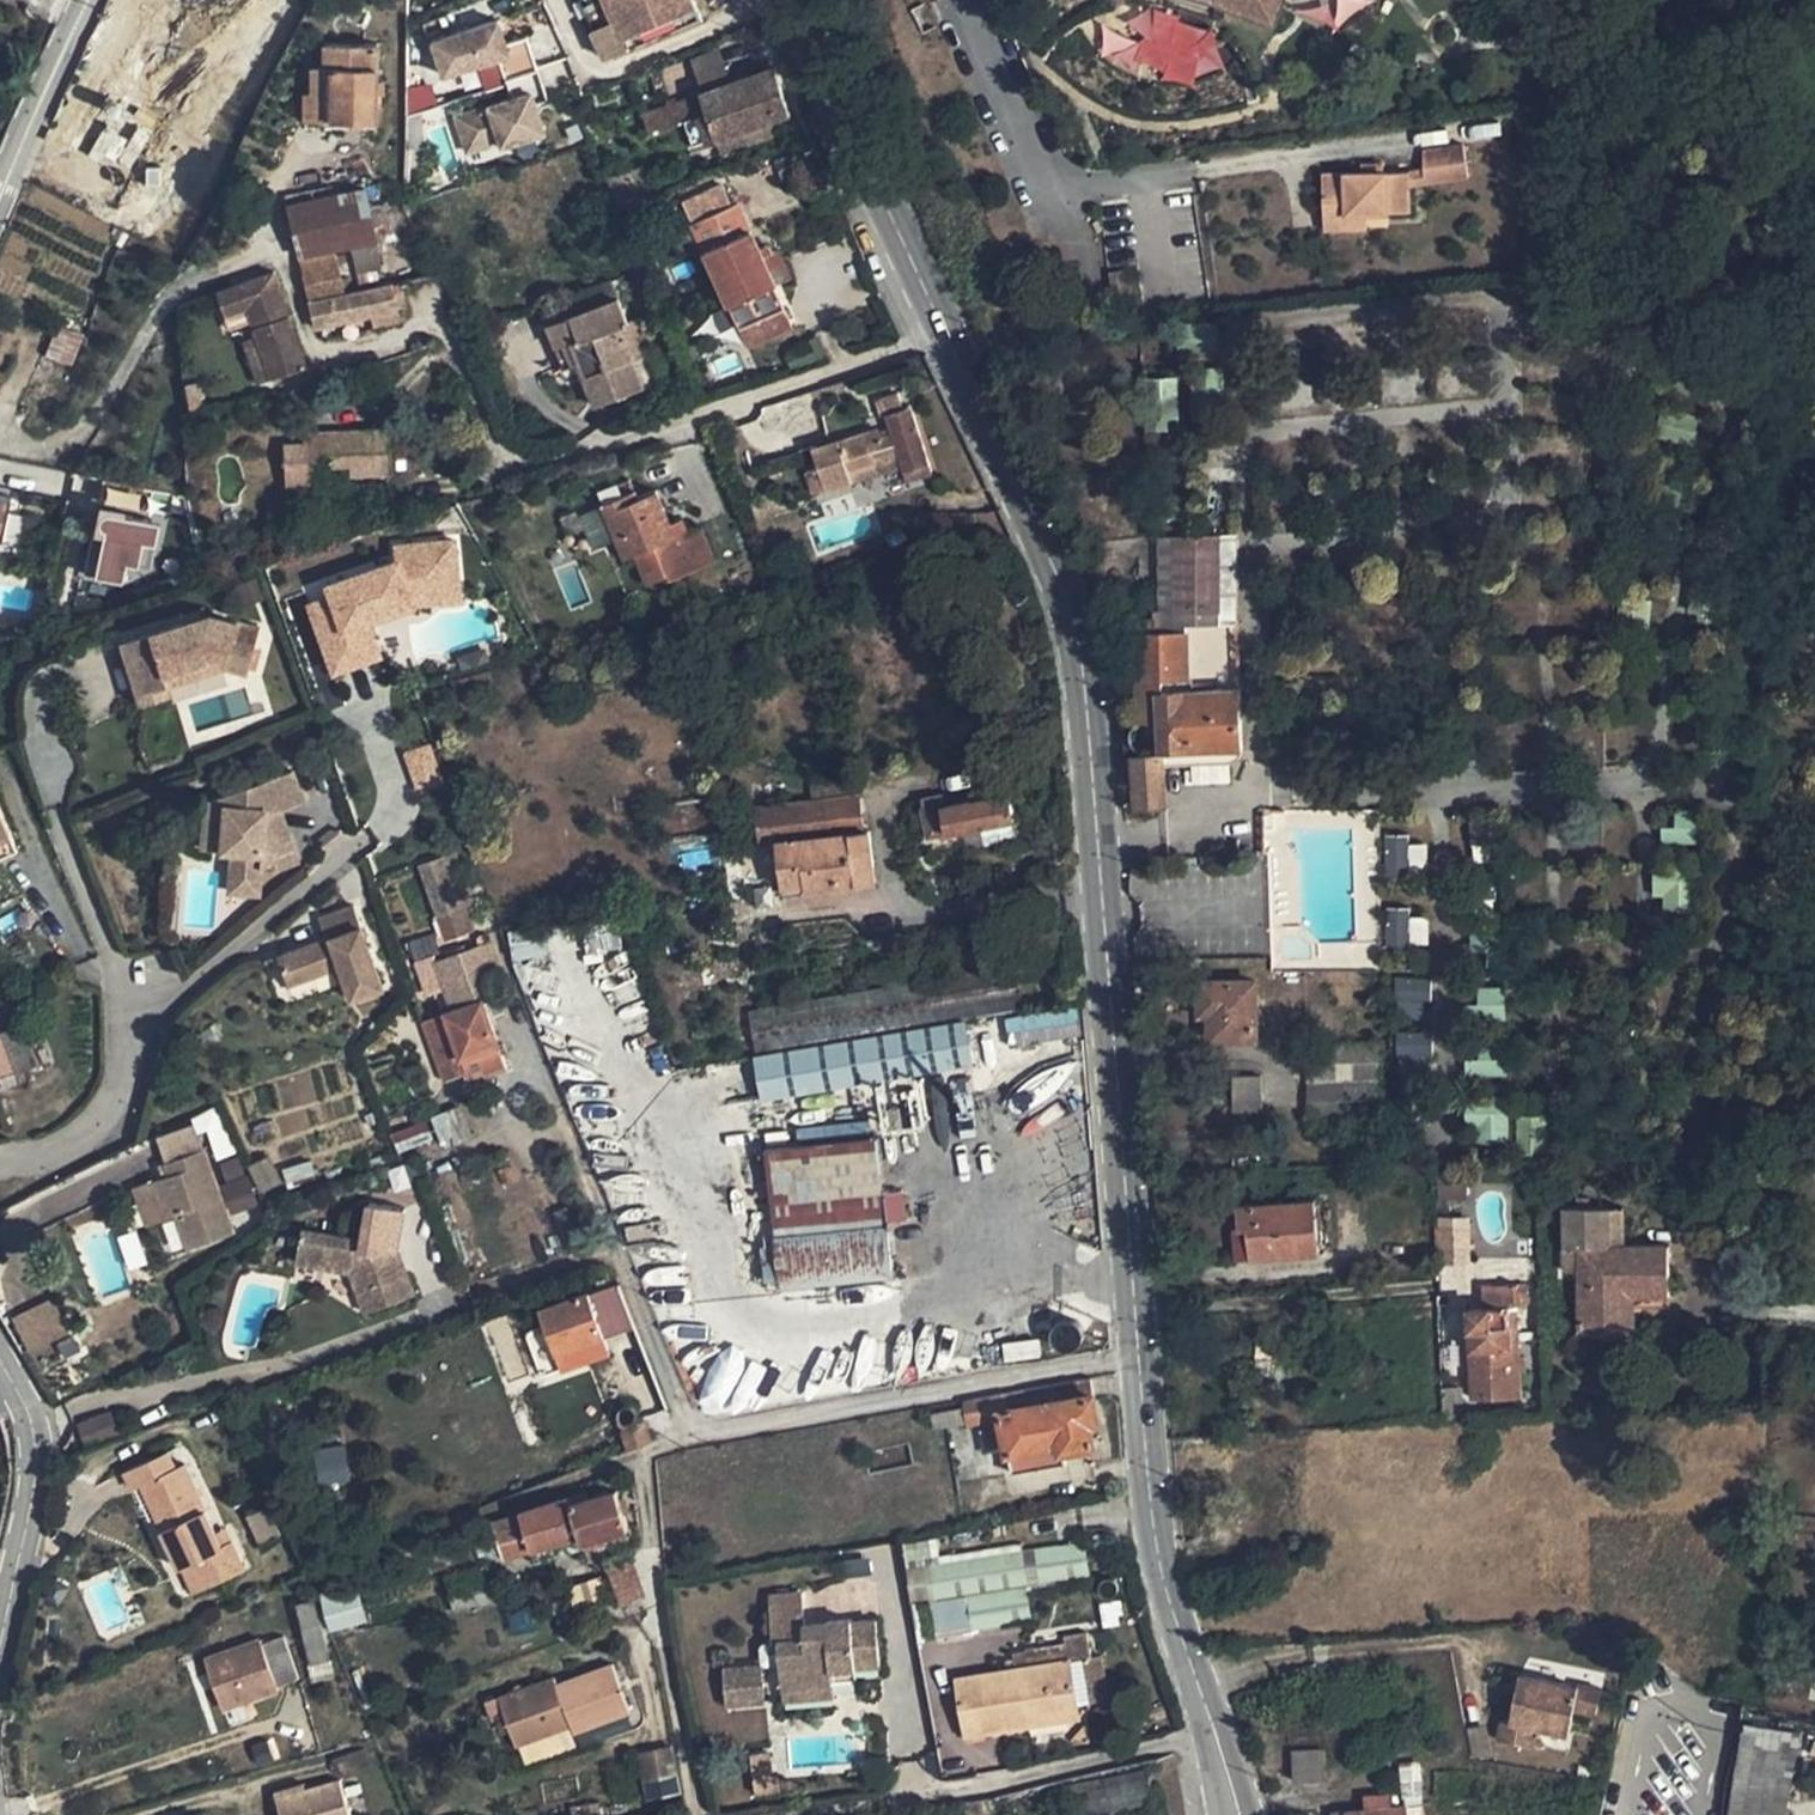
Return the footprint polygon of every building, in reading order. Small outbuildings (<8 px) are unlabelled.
[(166,30),(188,0),(138,0),(133,7),(166,30)] [(607,59),(701,20),(693,0),(582,0),(607,59)] [(1216,14),(1221,1),(1275,22),(1284,0),(1167,0),(1216,14)] [(1346,31),(1355,0),(1322,0),(1316,22),(1346,31)] [(1214,71),(1224,30),(1134,8),(1128,31),(1105,25),(1096,60),(1140,70),(1196,85),(1200,68),(1214,71)] [(505,79),(537,68),(526,37),(506,44),(498,20),(431,42),(443,76),(498,58),(505,79)] [(377,43),(325,42),(323,120),(376,121),(377,43)] [(720,50),(690,62),(702,94),(732,84),(720,50)] [(304,119),(323,120),(324,65),(312,65),(311,92),(305,91),(304,119)] [(547,98),(537,68),(505,79),(512,99),(455,118),(467,153),(500,142),(502,146),(544,131),(534,102),(547,98)] [(775,69),(641,116),(648,135),(684,122),(693,148),(716,140),(721,156),(774,136),(769,124),(791,116),(775,69)] [(807,123),(793,128),(797,141),(811,136),(807,123)] [(1409,172),(1323,174),(1324,215),(1367,214),(1410,213),(1409,186),(1469,177),(1464,144),(1423,151),(1424,170),(1409,172)] [(758,249),(737,202),(731,205),(722,184),(699,194),(708,215),(692,222),(745,346),(792,326),(774,285),(791,279),(783,262),(775,266),(766,245),(758,249)] [(366,187),(291,201),(300,256),(378,241),(366,187)] [(683,201),(692,222),(708,215),(699,194),(683,201)] [(1324,230),(1367,228),(1367,214),(1324,215),(1324,230)] [(298,258),(309,302),(345,294),(335,250),(298,258)] [(783,262),(779,252),(771,255),(775,266),(783,262)] [(274,270),(217,291),(230,326),(251,319),(257,337),(270,377),(271,380),(306,368),(274,270)] [(562,301),(569,317),(617,298),(610,282),(562,301)] [(345,294),(309,302),(314,328),(398,310),(392,283),(345,294)] [(617,298),(569,317),(577,339),(570,342),(577,363),(594,407),(644,387),(632,357),(624,335),(619,338),(614,327),(627,322),(617,298)] [(577,339),(569,317),(546,326),(563,369),(577,363),(570,342),(577,339)] [(647,351),(633,319),(627,322),(614,327),(619,338),(624,335),(632,357),(647,351)] [(258,382),(270,377),(257,337),(244,341),(258,382)] [(1176,413),(1175,379),(1155,380),(1156,413),(1176,413)] [(880,428),(813,450),(819,467),(806,471),(813,495),(826,491),(827,494),(853,483),(849,471),(875,463),(879,474),(903,466),(904,471),(911,469),(914,480),(933,474),(913,407),(905,410),(899,392),(876,400),(882,416),(887,415),(893,434),(883,437),(880,428)] [(304,443),(284,444),(283,489),(331,487),(330,466),(349,465),(349,476),(391,473),(389,429),(326,431),(327,442),(304,443)] [(327,442),(326,431),(303,433),(304,443),(327,442)] [(875,463),(849,471),(852,482),(879,474),(875,463)] [(914,480),(911,469),(904,471),(907,482),(914,480)] [(144,488),(103,479),(98,503),(139,511),(144,488)] [(674,536),(655,490),(636,498),(627,502),(624,495),(600,505),(614,540),(622,559),(634,554),(646,583),(665,576),(667,580),(714,561),(700,527),(686,533),(686,531),(674,536)] [(636,498),(633,491),(624,495),(627,502),(636,498)] [(2,541),(12,498),(0,495),(0,541),(2,541)] [(600,506),(578,515),(591,549),(614,540),(600,506)] [(93,529),(84,573),(124,581),(128,564),(140,566),(145,543),(157,545),(162,523),(113,513),(108,512),(104,513),(101,516),(100,520),(100,523),(106,525),(105,531),(93,529)] [(331,595),(316,601),(322,617),(317,627),(328,660),(376,643),(367,620),(411,605),(460,600),(455,539),(395,544),(396,559),(327,584),(331,595)] [(1187,626),(1221,626),(1221,548),(1174,549),(1174,573),(1163,573),(1164,613),(1161,613),(1161,632),(1138,632),(1138,645),(1139,723),(1141,723),(1146,722),(1149,723),(1156,727),(1160,735),(1161,753),(1162,753),(1162,756),(1133,758),(1136,808),(1165,807),(1163,767),(1234,763),(1238,761),(1242,756),(1243,749),(1241,690),(1164,692),(1164,680),(1187,680),(1187,626)] [(322,617),(316,601),(308,603),(317,627),(322,617)] [(210,614),(122,640),(137,694),(166,686),(162,675),(211,660),(225,663),(224,668),(247,674),(259,628),(210,614)] [(333,676),(382,659),(376,643),(328,660),(333,676)] [(211,660),(162,675),(166,686),(224,668),(225,663),(211,660)] [(169,696),(166,686),(137,694),(140,705),(169,696)] [(441,783),(429,748),(409,755),(421,790),(441,783)] [(292,771),(215,798),(212,830),(223,831),(221,850),(232,851),(230,876),(260,879),(261,868),(274,862),(278,870),(298,863),(289,837),(281,836),(283,819),(274,819),(275,810),(281,811),(304,802),(292,771)] [(921,799),(928,837),(1015,820),(1009,794),(994,797),(992,788),(972,793),(974,801),(944,807),(942,795),(921,799)] [(712,796),(653,806),(665,879),(725,869),(712,796)] [(761,842),(779,840),(785,888),(808,885),(809,893),(858,887),(856,870),(874,867),(869,830),(864,830),(859,796),(756,808),(761,842)] [(215,798),(206,801),(201,848),(221,850),(223,831),(212,830),(215,798)] [(11,834),(0,808),(0,839),(11,834)] [(1659,828),(1661,846),(1693,841),(1691,824),(1659,828)] [(11,834),(0,839),(0,859),(18,852),(11,834)] [(1407,869),(1407,836),(1384,836),(1384,869),(1407,869)] [(461,868),(456,852),(420,864),(446,939),(475,929),(467,907),(476,904),(466,876),(459,879),(456,870),(461,868)] [(1655,854),(1655,909),(1684,908),(1683,853),(1655,854)] [(259,894),(260,879),(230,876),(229,891),(259,894)] [(326,939),(278,957),(287,984),(339,966),(350,998),(381,987),(353,905),(319,917),(326,939)] [(1385,944),(1426,945),(1427,913),(1386,912),(1385,944)] [(488,946),(438,963),(455,1011),(424,1022),(445,1082),(467,1074),(470,1081),(507,1069),(483,1001),(500,995),(491,971),(495,969),(488,946)] [(1058,957),(749,1011),(757,1056),(751,1057),(758,1102),(976,1065),(968,1018),(1061,1002),(1058,957)] [(416,1001),(424,1022),(455,1011),(438,963),(423,969),(433,995),(416,1001)] [(1426,1017),(1426,978),(1396,979),(1396,1017),(1426,1017)] [(1259,982),(1201,983),(1201,1007),(1214,1008),(1214,1040),(1261,1040),(1259,982)] [(0,1036),(0,1079),(15,1074),(16,1076),(39,1067),(22,1025),(0,1033),(0,1035),(0,1036)] [(1428,1054),(1429,1035),(1397,1034),(1397,1053),(1428,1054)] [(1305,1129),(1382,1126),(1380,1051),(1304,1053),(1305,1129)] [(1264,1074),(1233,1075),(1234,1111),(1264,1111),(1264,1074)] [(1508,1139),(1505,1108),(1464,1112),(1467,1143),(1508,1139)] [(766,1148),(768,1166),(782,1209),(885,1190),(879,1137),(766,1148)] [(177,1215),(188,1249),(232,1233),(203,1149),(178,1157),(183,1170),(154,1180),(167,1218),(177,1215)] [(183,1170),(178,1157),(165,1162),(169,1174),(183,1170)] [(280,1182),(268,1157),(248,1166),(260,1191),(280,1182)] [(780,1286),(780,1293),(829,1286),(895,1281),(888,1222),(906,1220),(903,1191),(885,1192),(885,1190),(782,1209),(768,1166),(780,1286)] [(154,1180),(133,1187),(146,1226),(167,1218),(154,1180)] [(402,1229),(405,1209),(371,1203),(367,1222),(402,1229)] [(1242,1208),(1242,1235),(1255,1236),(1254,1266),(1331,1266),(1330,1209),(1242,1208)] [(354,1238),(304,1229),(297,1263),(351,1273),(366,1313),(415,1296),(398,1250),(402,1229),(367,1222),(362,1249),(353,1248),(354,1238)] [(1446,1229),(1448,1263),(1466,1262),(1465,1227),(1446,1229)] [(1586,1350),(1616,1350),(1615,1313),(1626,1313),(1666,1311),(1665,1271),(1611,1271),(1609,1233),(1567,1234),(1566,1274),(1585,1274),(1586,1350)] [(1231,1266),(1254,1266),(1255,1236),(1242,1235),(1232,1235),(1231,1266)] [(780,1286),(774,1236),(767,1237),(768,1256),(762,1256),(766,1287),(780,1286)] [(618,1284),(540,1311),(556,1354),(605,1337),(634,1327),(618,1284)] [(1483,1294),(1485,1314),(1516,1310),(1514,1291),(1483,1294)] [(70,1336),(52,1301),(14,1320),(31,1355),(70,1336)] [(1523,1397),(1516,1310),(1485,1314),(1469,1315),(1475,1402),(1523,1397)] [(1615,1313),(1616,1350),(1626,1350),(1626,1313),(1615,1313)] [(1274,1333),(1254,1334),(1255,1361),(1269,1361),(1276,1360),(1274,1333)] [(605,1337),(556,1354),(562,1371),(611,1353),(605,1337)] [(1255,1361),(1255,1375),(1269,1374),(1269,1361),(1255,1361)] [(966,1408),(931,1416),(933,1429),(968,1423),(969,1425),(1003,1418),(1013,1474),(1066,1464),(1064,1450),(1094,1444),(1090,1422),(1099,1419),(1091,1378),(965,1401),(966,1408)] [(1442,1393),(1444,1423),(1466,1421),(1465,1403),(1457,1404),(1456,1393),(1442,1393)] [(81,1435),(112,1426),(108,1413),(77,1423),(81,1435)] [(632,1424),(622,1427),(629,1451),(651,1442),(644,1419),(636,1421),(632,1424)] [(344,1446),(313,1449),(316,1484),(347,1481),(344,1446)] [(168,1452),(126,1472),(134,1490),(143,1485),(181,1569),(191,1564),(203,1590),(245,1571),(232,1542),(222,1546),(216,1533),(185,1464),(176,1469),(168,1452)] [(492,1524),(503,1559),(531,1550),(580,1535),(582,1544),(629,1530),(617,1491),(571,1505),(568,1498),(492,1524)] [(281,1538),(267,1508),(248,1517),(261,1547),(281,1538)] [(222,1546),(232,1542),(226,1528),(216,1533),(222,1546)] [(531,1550),(535,1564),(584,1549),(580,1535),(531,1550)] [(1031,1620),(1025,1589),(1083,1578),(1082,1575),(1083,1574),(1077,1544),(1037,1551),(1039,1559),(1020,1563),(1018,1556),(935,1572),(933,1564),(930,1546),(899,1552),(909,1601),(927,1597),(935,1638),(1031,1620)] [(935,1572),(1018,1556),(1017,1548),(933,1564),(935,1572)] [(203,1590),(191,1564),(181,1569),(193,1595),(203,1590)] [(324,1630),(363,1626),(359,1588),(320,1593),(324,1630)] [(779,1642),(783,1689),(834,1684),(832,1670),(880,1666),(877,1620),(852,1623),(852,1620),(805,1624),(803,1591),(770,1595),(774,1643),(779,1642)] [(308,1601),(296,1604),(311,1665),(330,1661),(321,1625),(308,1601)] [(1065,1644),(1013,1653),(1014,1660),(1006,1661),(1007,1670),(956,1678),(966,1737),(1030,1726),(1027,1706),(1038,1704),(1040,1712),(1110,1700),(1102,1655),(1092,1657),(1088,1632),(1064,1637),(1065,1644)] [(261,1641),(205,1661),(223,1710),(279,1691),(278,1688),(300,1680),(284,1636),(262,1644),(261,1641)] [(762,1682),(761,1663),(754,1664),(755,1682),(762,1682)] [(555,1677),(500,1697),(517,1747),(571,1726),(574,1734),(630,1713),(613,1664),(557,1684),(555,1677)] [(763,1705),(762,1682),(755,1682),(754,1664),(727,1666),(731,1708),(763,1705)] [(1603,1688),(1520,1674),(1512,1721),(1504,1720),(1500,1742),(1537,1748),(1541,1727),(1574,1733),(1577,1711),(1599,1715),(1603,1688)] [(1814,1713),(1814,1679),(1767,1677),(1765,1709),(1814,1713)] [(784,1699),(835,1695),(834,1684),(783,1689),(784,1699)] [(1081,1718),(1079,1706),(1040,1712),(1038,1704),(1027,1706),(1030,1726),(1081,1718)] [(1090,1741),(1088,1725),(1086,1723),(1071,1740),(1076,1744),(1090,1741)] [(1744,1814),(1773,1814),(1782,1729),(1746,1725),(1737,1814),(1744,1814)] [(672,1745),(638,1753),(643,1779),(635,1781),(637,1796),(647,1795),(647,1797),(672,1793),(669,1776),(678,1773),(672,1745)] [(1324,1751),(1290,1752),(1290,1759),(1291,1785),(1325,1784),(1324,1751)] [(1068,1788),(1075,1814),(1108,1814),(1150,1805),(1146,1769),(1068,1788)] [(341,1781),(277,1800),(281,1814),(351,1814),(341,1781)] [(277,1800),(307,1791),(305,1783),(275,1792),(277,1800)] [(1419,1805),(1392,1807),(1391,1795),(1366,1797),(1368,1811),(1346,1813),(1346,1814),(1420,1814),(1419,1805)]
